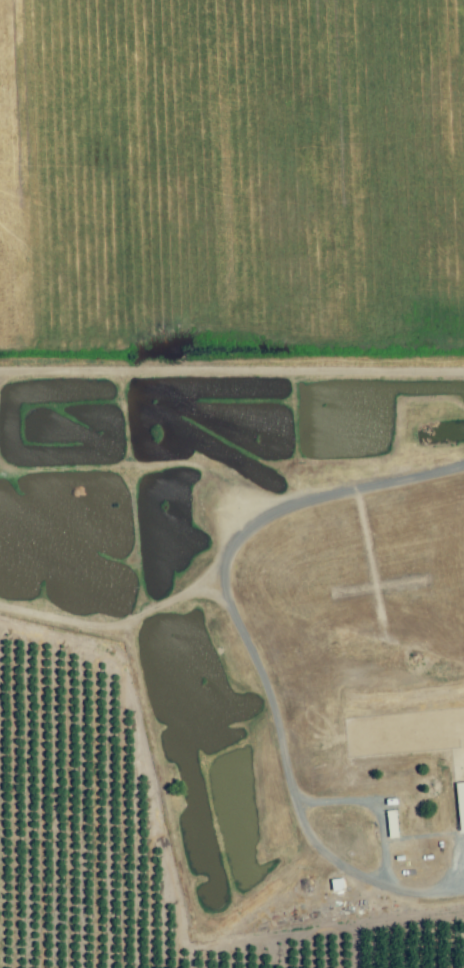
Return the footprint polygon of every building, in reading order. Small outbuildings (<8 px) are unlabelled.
[(456,782),(460,833),(463,833),(463,782),(456,782)] [(398,837),(394,810),(386,811),(389,837),(398,837)]
